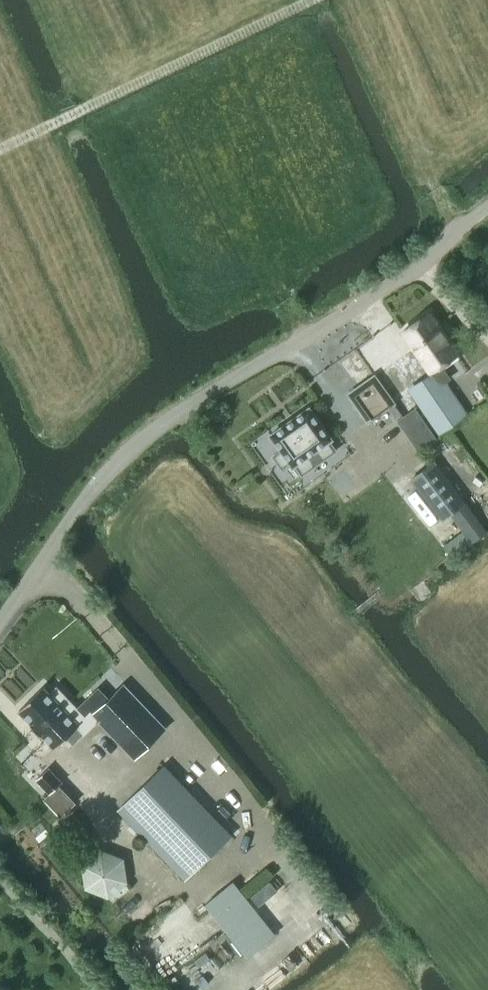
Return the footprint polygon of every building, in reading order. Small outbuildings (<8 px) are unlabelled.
[(431,313),(404,331),(431,371),(431,372),(436,369),(446,383),(451,379),(441,364),(458,352),(449,340),(453,337),(445,326),(441,328),(431,313)] [(431,372),(408,388),(431,422),(459,402),(446,383),(436,369),(431,372)] [(375,377),(349,395),(368,422),(394,403),(375,377)] [(301,474),(336,450),(329,440),(331,438),(309,407),(270,434),(281,449),(273,455),(282,467),(290,462),(292,465),(293,464),(301,474)] [(415,408),(396,421),(404,432),(422,419),(415,408)] [(434,460),(411,479),(442,520),(450,514),(463,531),(443,546),(453,559),(487,531),(487,530),(434,460)] [(94,691),(81,703),(83,705),(91,713),(86,717),(94,725),(99,720),(135,757),(164,728),(123,684),(109,697),(103,691),(100,690),(97,690),(94,691)] [(44,687),(20,710),(34,724),(33,725),(41,734),(42,733),(56,747),(64,739),(71,747),(94,725),(86,717),(58,687),(51,694),(44,687)] [(232,835),(165,763),(117,810),(185,880),(232,835)] [(124,857),(101,848),(81,864),(85,888),(109,898),(128,882),(124,857)] [(209,904),(246,951),(248,952),(270,935),(232,886),(209,904)]
